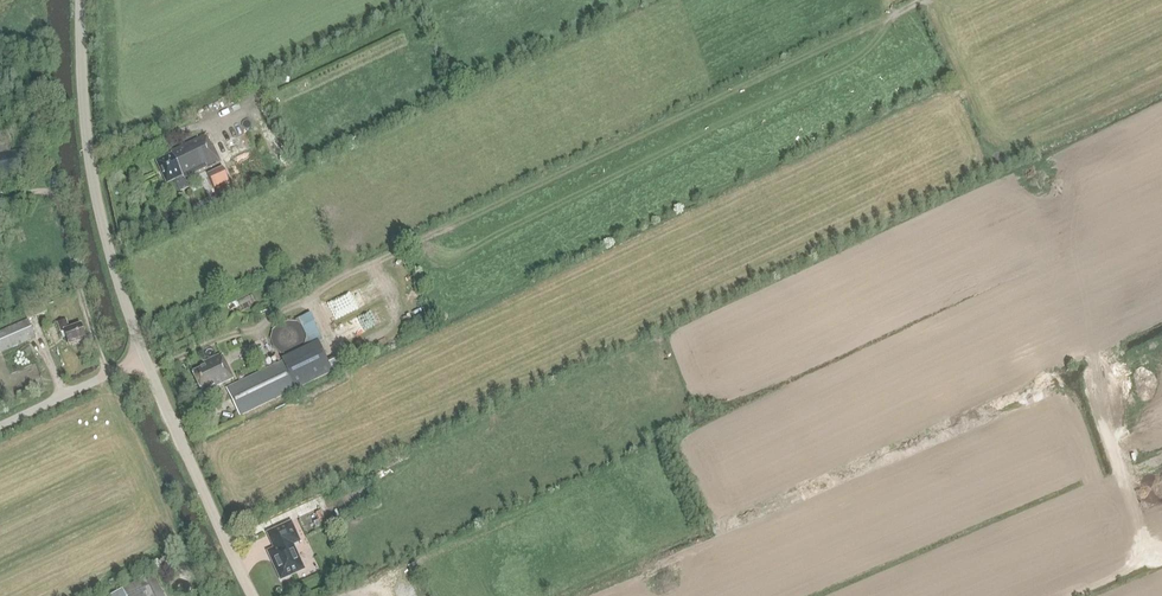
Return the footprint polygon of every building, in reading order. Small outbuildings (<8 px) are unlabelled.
[(199,110),(202,118),(217,111),(213,104),(199,110)] [(15,144),(10,121),(0,123),(0,183),(24,178),(23,176),(34,174),(31,161),(37,159),(34,149),(21,152),(21,150),(10,152),(9,145),(15,144)] [(184,179),(220,162),(212,145),(210,146),(205,136),(170,152),(172,155),(157,162),(167,184),(175,179),(181,191),(188,188),(184,179)] [(213,189),(229,182),(222,166),(206,174),(213,189)] [(267,172),(254,178),(254,179),(258,187),(272,180),(267,172)] [(270,295),(282,290),(279,282),(267,287),(270,295)] [(242,307),(254,305),(252,296),(240,299),(242,307)] [(35,337),(27,320),(38,316),(35,309),(24,313),(27,319),(0,331),(0,353),(35,337)] [(271,337),(273,342),(276,347),(280,350),(285,352),(291,352),(296,351),(301,348),(304,343),(306,338),(306,332),(305,327),(302,323),(297,319),(292,317),(286,317),(281,319),(276,322),(273,326),(271,331),(271,337)] [(77,344),(77,343),(86,340),(81,325),(69,330),(66,320),(58,323),(61,333),(64,332),(69,346),(71,345),(72,346),(77,344)] [(239,416),(296,388),(296,390),(333,371),(340,368),(337,360),(330,363),(321,345),(284,363),(283,362),(227,390),(239,416)] [(274,365),(264,346),(253,351),(262,370),(274,365)] [(202,368),(192,374),(201,393),(209,390),(213,399),(222,395),(218,387),(233,379),(221,354),(200,364),(202,368)] [(281,579),(302,569),(292,546),(300,542),(291,523),(267,534),(275,550),(269,553),(281,579)] [(154,574),(136,583),(137,584),(123,591),(122,590),(111,595),(164,595),(154,574)]
